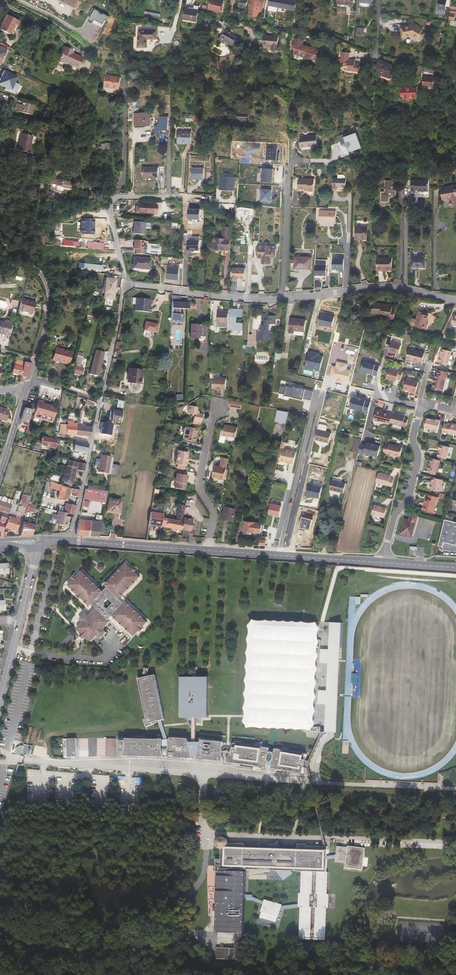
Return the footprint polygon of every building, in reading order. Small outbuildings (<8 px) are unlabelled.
[(210,10),(216,11),(216,12),(219,13),(220,10),(222,10),(224,1),(218,0),(212,0),(210,10)] [(239,12),(243,12),(243,10),(247,11),(248,3),(247,3),(247,0),(240,0),(239,12)] [(248,15),(254,16),(259,16),(260,13),(262,13),(264,3),(261,2),(260,1),(261,0),(251,0),(248,15)] [(269,6),(296,10),(298,0),(270,0),(269,6)] [(446,11),(447,0),(438,0),(437,10),(446,11)] [(184,19),(198,22),(199,10),(186,8),(184,19)] [(94,9),(92,14),(89,21),(94,23),(95,20),(104,24),(106,20),(108,21),(110,17),(108,16),(99,11),(94,9)] [(10,35),(15,25),(17,27),(20,22),(6,15),(1,25),(2,25),(0,28),(0,30),(10,35)] [(415,30),(412,28),(409,29),(401,31),(402,35),(399,36),(401,41),(410,39),(414,43),(415,42),(420,36),(420,35),(415,30)] [(148,39),(158,39),(158,30),(140,30),(139,47),(148,47),(148,39)] [(227,30),(219,39),(223,42),(228,46),(229,43),(234,46),(235,44),(239,45),(240,36),(236,36),(227,30)] [(272,46),(272,49),(278,49),(279,37),(265,35),(264,45),(272,46)] [(423,39),(420,36),(415,42),(418,45),(423,39)] [(296,53),(317,59),(318,55),(320,49),(307,45),(304,44),(304,38),(296,38),(296,53)] [(58,61),(68,65),(68,64),(77,68),(82,58),(73,53),(74,51),(64,47),(58,61)] [(341,59),(341,62),(345,63),(344,66),(348,67),(348,71),(359,72),(360,64),(356,63),(356,60),(349,59),(350,52),(342,51),(341,59)] [(320,55),(318,55),(317,59),(296,53),(295,56),(318,62),(320,55)] [(381,78),(391,81),(394,72),(391,71),(393,65),(385,63),(385,64),(379,62),(377,66),(379,67),(376,75),(382,76),(381,78)] [(17,77),(3,71),(1,74),(0,78),(0,85),(4,87),(3,90),(18,94),(22,86),(14,82),(17,77)] [(106,75),(105,85),(119,87),(121,77),(106,75)] [(424,87),(434,87),(434,77),(424,76),(424,87)] [(419,99),(418,88),(402,89),(403,97),(405,97),(405,100),(409,99),(410,101),(413,101),(414,99),(419,99)] [(18,110),(17,111),(33,115),(35,106),(27,104),(26,107),(15,103),(14,108),(18,110)] [(238,110),(237,120),(240,120),(247,120),(248,111),(238,110)] [(135,127),(151,126),(150,112),(135,113),(135,127)] [(162,130),(169,130),(169,117),(159,117),(160,123),(155,124),(155,133),(162,133),(162,130)] [(178,143),(191,143),(191,132),(178,131),(178,143)] [(337,137),(339,142),(341,142),(342,146),(349,149),(348,151),(351,152),(362,148),(356,133),(352,134),(347,133),(337,137)] [(18,142),(16,149),(28,152),(31,137),(21,134),(19,142),(18,142)] [(316,135),(299,136),(300,144),(301,148),(317,146),(316,135)] [(100,144),(100,149),(104,150),(104,152),(110,152),(110,144),(105,143),(105,144),(100,144)] [(267,161),(276,161),(277,149),(267,149),(267,161)] [(191,179),(204,180),(204,169),(192,168),(191,179)] [(159,178),(159,169),(147,169),(147,171),(143,171),(143,179),(144,180),(148,180),(149,179),(156,179),(156,178),(159,178)] [(265,181),(274,181),(274,169),(265,169),(265,181)] [(332,178),(332,187),(338,187),(346,188),(346,178),(345,178),(345,177),(345,176),(344,176),(344,175),(343,175),(342,175),(337,175),(337,178),(332,178)] [(221,190),(236,190),(236,176),(221,176),(221,190)] [(301,189),(305,189),(309,189),(309,191),(314,191),(314,180),(293,179),(293,191),(298,191),(298,189),(298,185),(301,185),(301,189)] [(70,182),(48,180),(48,184),(49,184),(48,190),(54,191),(54,190),(61,191),(61,189),(69,190),(69,189),(70,182)] [(429,180),(411,180),(411,191),(415,191),(415,197),(429,197),(429,180)] [(385,181),(385,192),(382,192),(381,202),(390,202),(390,198),(393,198),(393,195),(396,196),(397,181),(385,181)] [(443,201),(450,199),(452,207),(455,206),(455,186),(441,188),(443,201)] [(264,202),(273,202),(273,190),(264,190),(264,202)] [(139,203),(139,206),(138,213),(138,214),(148,215),(148,214),(156,214),(156,204),(139,203)] [(239,207),(238,215),(248,216),(255,217),(256,207),(244,206),(244,208),(239,207)] [(320,222),(336,223),(336,211),(320,210),(320,222)] [(94,234),(94,218),(80,219),(80,233),(94,234)] [(133,233),(144,234),(144,228),(150,229),(151,223),(134,221),(133,233)] [(356,240),(367,240),(367,227),(356,226),(356,240)] [(226,236),(226,239),(216,239),(215,249),(224,250),(224,253),(229,253),(229,250),(230,239),(229,239),(229,237),(230,237),(231,228),(223,227),(223,236),(226,236)] [(188,239),(188,250),(200,250),(200,240),(188,239)] [(143,241),(134,240),(133,249),(135,249),(134,254),(142,254),(142,249),(145,250),(146,245),(143,245),(143,241)] [(272,248),(272,246),(259,245),(258,258),(263,258),(263,261),(271,261),(271,256),(275,257),(276,248),(272,248)] [(425,255),(412,255),(412,267),(417,267),(417,265),(425,265),(425,255)] [(141,269),(149,270),(151,259),(134,257),(132,268),(133,268),(141,269)] [(295,263),(291,262),(291,263),(291,272),(294,272),(294,269),(312,269),(312,258),(295,257),(295,263)] [(392,270),(393,258),(378,258),(377,271),(385,271),(385,270),(392,270)] [(344,259),(333,259),(333,269),(337,269),(340,270),(340,271),(344,271),(344,259)] [(79,262),(78,268),(103,271),(104,265),(79,262)] [(327,265),(315,265),(315,275),(326,276),(327,265)] [(180,268),(168,267),(167,279),(179,280),(180,268)] [(245,279),(245,268),(232,267),(231,278),(238,279),(238,277),(240,277),(240,278),(245,279)] [(117,279),(106,277),(104,298),(114,300),(117,279)] [(180,296),(172,295),(171,315),(171,321),(183,322),(183,314),(179,314),(179,309),(188,309),(188,308),(188,304),(188,303),(180,302),(180,296)] [(137,298),(135,311),(151,313),(152,308),(149,308),(150,300),(137,298)] [(35,302),(21,299),(18,310),(32,314),(35,302)] [(391,314),(392,309),(393,305),(374,303),(373,309),(372,309),(371,313),(381,314),(381,318),(394,319),(394,314),(391,314)] [(244,309),(231,308),(230,329),(243,330),(243,322),(237,322),(237,316),(244,316),(244,309)] [(228,323),(229,312),(218,311),(217,322),(228,323)] [(418,312),(416,319),(413,318),(412,322),(415,323),(415,326),(427,329),(428,324),(427,324),(428,316),(421,314),(421,312),(418,312)] [(263,313),(262,319),(265,320),(265,325),(262,325),(261,330),(253,329),(253,334),(249,334),(248,342),(248,348),(252,349),(252,346),(255,346),(256,341),(261,341),(261,340),(270,341),(271,331),(270,330),(270,324),(275,324),(276,316),(268,315),(268,314),(263,313)] [(336,317),(322,314),(320,323),(334,326),(336,317)] [(295,333),(295,331),(305,332),(306,320),(291,318),(290,332),(295,333)] [(3,338),(8,340),(11,324),(0,321),(0,334),(4,335),(3,338)] [(146,321),(144,330),(156,333),(158,324),(146,321)] [(190,324),(190,338),(199,339),(199,342),(206,342),(207,335),(205,335),(206,325),(190,324)] [(402,344),(392,342),(390,350),(400,353),(402,344)] [(71,352),(58,349),(58,352),(55,351),(52,359),(69,364),(71,352)] [(410,349),(407,359),(423,363),(425,353),(410,349)] [(441,349),(438,362),(448,365),(450,355),(451,351),(441,349)] [(89,374),(95,376),(98,367),(100,367),(104,352),(95,350),(89,374)] [(72,373),(81,376),(83,368),(80,367),(83,354),(78,352),(74,366),(72,373)] [(324,357),(309,353),(305,366),(321,370),(324,357)] [(380,365),(364,361),(361,370),(373,373),(373,374),(378,375),(380,365)] [(28,370),(29,370),(31,364),(25,362),(24,364),(23,368),(21,376),(19,382),(22,381),(23,378),(25,378),(28,370)] [(330,378),(348,382),(351,370),(347,369),(348,364),(337,362),(336,367),(332,366),(330,378)] [(12,373),(21,376),(23,368),(14,366),(12,373)] [(400,371),(390,368),(387,377),(398,380),(398,378),(402,379),(404,370),(401,369),(400,371)] [(129,369),(128,382),(132,382),(131,385),(132,387),(132,388),(133,389),(135,390),(137,389),(138,388),(139,383),(140,383),(142,371),(129,369)] [(446,372),(437,370),(436,374),(435,374),(434,378),(433,382),(431,388),(442,391),(446,372)] [(226,389),(227,379),(214,378),(213,388),(218,389),(217,390),(222,390),(222,389),(226,389)] [(411,392),(415,393),(418,381),(406,378),(403,389),(411,391),(411,392)] [(281,381),(278,394),(311,401),(314,391),(295,386),(296,384),(281,381)] [(353,396),(350,407),(364,410),(363,411),(369,413),(372,400),(367,399),(362,398),(363,398),(358,397),(357,397),(353,396)] [(42,405),(43,403),(43,401),(38,400),(36,406),(34,413),(33,417),(52,423),(56,409),(52,408),(42,405)] [(228,407),(241,410),(243,403),(229,400),(228,407)] [(188,406),(187,414),(191,414),(193,417),(192,421),(191,425),(199,426),(200,422),(201,415),(197,414),(195,411),(196,407),(188,406)] [(5,421),(8,410),(0,408),(0,420),(5,421)] [(23,414),(30,416),(31,412),(32,410),(29,409),(24,408),(23,414)] [(376,419),(391,423),(391,422),(393,414),(382,411),(382,410),(378,409),(376,419)] [(113,411),(111,421),(120,422),(121,412),(113,411)] [(275,421),(286,423),(288,412),(278,411),(275,421)] [(60,424),(59,433),(64,434),(71,435),(75,435),(77,425),(77,423),(73,423),(74,416),(74,413),(70,412),(69,414),(69,416),(68,416),(67,425),(60,424)] [(406,416),(394,413),(393,414),(391,422),(407,426),(409,418),(405,418),(406,416)] [(24,425),(27,426),(30,416),(23,414),(21,419),(25,421),(24,425)] [(424,427),(437,431),(440,420),(435,419),(435,420),(431,419),(426,418),(424,427)] [(102,433),(110,434),(112,424),(104,422),(102,433)] [(319,425),(318,429),(315,439),(329,443),(332,433),(327,431),(328,427),(327,425),(321,423),(319,425)] [(451,424),(447,424),(447,425),(443,424),(442,432),(445,433),(455,435),(455,426),(451,424)] [(92,426),(80,425),(77,425),(75,435),(90,437),(91,432),(92,426)] [(236,438),(238,428),(225,425),(223,435),(236,438)] [(194,442),(197,429),(186,427),(183,440),(194,442)] [(40,446),(55,449),(56,444),(57,439),(52,438),(42,436),(41,441),(37,440),(36,444),(40,446)] [(352,451),(359,453),(359,451),(361,442),(362,439),(356,437),(352,451)] [(73,451),(86,453),(88,443),(75,441),(73,451)] [(361,442),(359,451),(359,453),(364,454),(365,452),(378,455),(381,445),(367,442),(367,443),(361,442)] [(384,452),(399,456),(402,447),(390,444),(389,445),(386,444),(384,452)] [(440,444),(438,449),(439,449),(438,456),(446,458),(449,446),(440,444)] [(296,452),(283,449),(280,461),(294,464),(296,452)] [(177,451),(175,464),(185,466),(186,462),(187,457),(188,453),(177,451)] [(97,472),(108,474),(111,457),(100,455),(97,472)] [(220,466),(214,465),(212,477),(224,479),(228,458),(221,457),(220,466)] [(431,458),(428,470),(429,470),(431,471),(436,472),(438,472),(441,460),(431,458)] [(74,469),(75,466),(69,465),(70,461),(68,460),(66,467),(74,469)] [(82,463),(78,462),(77,462),(71,461),(70,461),(69,465),(75,466),(77,467),(77,470),(84,471),(85,464),(82,463)] [(120,466),(112,464),(110,474),(118,475),(120,466)] [(65,467),(62,481),(63,481),(61,486),(70,488),(72,483),(75,469),(74,469),(66,467),(65,467)] [(176,473),(175,482),(174,488),(183,490),(184,489),(185,484),(185,483),(185,479),(186,480),(187,476),(176,473)] [(392,486),(394,479),(390,478),(391,476),(379,473),(376,482),(392,486)] [(433,477),(432,481),(431,484),(430,483),(429,489),(440,491),(442,480),(433,477)] [(332,480),(330,490),(344,493),(346,483),(332,480)] [(50,489),(59,491),(57,499),(67,501),(69,492),(73,493),(72,496),(78,497),(80,490),(70,488),(61,486),(60,486),(47,482),(46,481),(43,491),(49,493),(50,489)] [(306,495),(319,498),(322,487),(308,484),(306,495)] [(88,507),(90,501),(105,504),(107,491),(104,491),(88,489),(85,489),(82,506),(88,507)] [(425,499),(422,511),(432,514),(435,502),(437,503),(438,497),(428,495),(426,500),(425,499)] [(11,504),(12,504),(13,500),(0,496),(0,501),(11,504)] [(109,498),(107,511),(119,513),(122,501),(109,498)] [(8,514),(10,510),(11,504),(0,501),(0,512),(2,513),(0,517),(0,537),(1,537),(3,531),(4,527),(8,516),(8,514)] [(65,503),(63,512),(70,514),(71,514),(74,515),(76,506),(65,503)] [(271,503),(268,514),(279,516),(281,506),(271,503)] [(16,512),(19,512),(25,514),(26,510),(27,508),(18,505),(16,512)] [(189,534),(190,532),(191,523),(188,522),(183,521),(184,511),(184,510),(185,505),(179,505),(178,510),(177,510),(176,520),(163,518),(163,514),(151,511),(148,525),(182,531),(182,535),(189,536),(189,534)] [(372,514),(384,517),(386,508),(374,505),(372,514)] [(226,507),(225,512),(223,512),(222,519),(234,521),(236,509),(226,507)] [(18,517),(19,512),(16,512),(15,511),(10,510),(8,514),(8,516),(16,519),(16,517),(18,517)] [(401,534),(413,537),(418,516),(418,515),(419,513),(411,511),(409,519),(405,518),(401,534)] [(69,520),(70,514),(63,512),(60,512),(56,524),(67,527),(69,520)] [(20,520),(16,519),(8,516),(4,527),(10,529),(13,530),(17,531),(20,520)] [(313,519),(303,516),(300,527),(310,530),(313,519)] [(29,523),(23,522),(19,536),(26,535),(32,535),(36,519),(31,518),(29,523)] [(445,519),(444,522),(438,546),(443,547),(443,548),(444,550),(445,551),(455,551),(455,522),(445,519)] [(91,521),(79,520),(76,535),(88,536),(91,521)] [(101,522),(91,521),(88,536),(89,536),(93,536),(98,537),(101,522)] [(244,521),(242,531),(252,532),(261,534),(262,523),(244,521)] [(84,623),(78,629),(83,634),(82,635),(86,639),(87,638),(92,642),(97,636),(101,639),(107,633),(104,630),(110,622),(121,632),(123,631),(132,639),(140,631),(141,632),(145,629),(143,628),(148,622),(137,612),(138,612),(135,608),(134,609),(126,602),(125,604),(120,599),(127,591),(128,592),(131,588),(140,577),(138,575),(135,572),(136,571),(133,568),(132,569),(126,564),(116,574),(115,574),(113,577),(113,578),(106,586),(108,587),(103,592),(96,586),(96,584),(93,581),(92,582),(81,572),(76,577),(75,576),(72,579),(73,581),(68,586),(79,596),(78,597),(82,600),(82,599),(90,606),(91,605),(96,609),(90,617),(86,614),(80,620),(84,623)] [(249,625),(248,626),(248,627),(248,628),(249,629),(249,630),(249,631),(249,632),(249,633),(249,635),(248,636),(248,637),(248,638),(247,639),(247,640),(247,641),(248,642),(248,644),(249,645),(249,646),(248,646),(248,647),(248,648),(248,649),(248,650),(248,651),(247,652),(247,653),(246,653),(247,654),(247,655),(247,656),(248,657),(248,658),(248,659),(248,660),(248,661),(248,662),(247,663),(247,664),(246,666),(246,667),(246,668),(246,669),(247,669),(247,670),(247,671),(248,672),(248,673),(248,674),(247,675),(247,676),(247,677),(247,678),(246,679),(246,680),(245,681),(245,682),(246,682),(246,683),(246,684),(247,685),(247,687),(247,688),(247,689),(247,690),(246,691),(246,692),(246,693),(245,694),(245,695),(245,696),(245,697),(246,698),(246,699),(246,700),(246,701),(246,702),(246,703),(246,704),(246,705),(245,706),(245,707),(244,708),(244,709),(245,709),(245,711),(245,712),(246,713),(246,714),(246,715),(246,716),(246,717),(245,718),(245,719),(245,720),(244,721),(243,722),(244,723),(245,723),(245,724),(246,724),(246,725),(246,726),(247,726),(247,727),(247,728),(247,729),(248,729),(249,728),(251,728),(252,728),(254,728),(255,728),(256,728),(259,728),(261,729),(262,729),(263,729),(264,729),(265,728),(266,728),(268,728),(268,729),(270,729),(271,730),(271,729),(272,729),(274,729),(276,729),(278,729),(279,730),(280,730),(282,729),(283,729),(284,729),(285,729),(287,730),(288,730),(290,730),(291,729),(292,729),(293,729),(294,730),(295,730),(296,730),(297,731),(299,730),(301,730),(302,730),(303,730),(305,730),(307,730),(309,730),(310,731),(311,731),(312,731),(312,730),(312,729),(313,728),(313,727),(314,727),(315,726),(316,725),(316,724),(315,722),(314,721),(314,720),(314,718),(314,716),(315,715),(315,714),(315,713),(316,712),(317,711),(316,711),(316,710),(315,709),(315,708),(315,707),(315,705),(315,704),(315,703),(315,702),(315,701),(316,700),(316,699),(317,698),(317,697),(316,696),(316,694),(315,693),(315,692),(315,691),(315,690),(315,689),(316,688),(316,686),(317,685),(318,684),(317,683),(317,682),(317,681),(316,680),(316,679),(316,677),(316,675),(316,674),(317,673),(317,672),(318,671),(318,670),(318,669),(317,668),(317,666),(317,665),(316,664),(316,663),(317,662),(317,661),(317,659),(318,658),(318,657),(319,657),(319,656),(318,655),(318,653),(317,652),(317,650),(317,649),(317,648),(317,647),(318,646),(318,645),(319,644),(319,643),(320,643),(320,642),(319,642),(319,641),(318,640),(318,639),(318,638),(318,637),(318,636),(318,634),(318,633),(318,632),(319,631),(319,630),(320,629),(319,628),(319,627),(318,626),(317,625),(317,623),(316,622),(316,623),(315,623),(314,623),(312,623),(311,624),(310,623),(309,623),(308,623),(307,623),(306,623),(304,623),(303,623),(302,622),(301,622),(300,622),(299,623),(298,623),(297,623),(296,622),(295,622),(294,622),(293,622),(292,622),(291,622),(290,622),(289,622),(288,622),(287,622),(286,622),(285,622),(284,621),(283,622),(282,622),(281,622),(280,622),(279,622),(278,622),(277,621),(276,621),(275,621),(274,621),(272,622),(271,621),(270,621),(269,621),(268,621),(267,621),(266,620),(265,621),(264,621),(263,621),(262,621),(261,621),(259,621),(257,621),(256,621),(255,621),(254,620),(253,620),(252,620),(252,621),(251,622),(250,623),(250,624),(249,625)] [(342,623),(330,623),(329,649),(321,649),(321,663),(328,664),(327,691),(319,690),(319,704),(327,705),(325,732),(337,733),(342,623)] [(155,675),(138,678),(146,719),(145,720),(147,727),(158,723),(157,721),(158,721),(161,721),(165,720),(155,675)] [(208,677),(181,677),(180,718),(188,718),(188,722),(193,722),(196,723),(200,723),(201,718),(209,718),(208,677)] [(163,726),(161,721),(158,721),(164,739),(164,740),(168,740),(163,726)] [(142,739),(126,739),(126,741),(119,740),(119,752),(125,752),(124,756),(156,757),(165,756),(165,752),(170,753),(169,757),(194,759),(194,756),(199,756),(198,759),(225,762),(225,754),(225,752),(225,744),(225,742),(205,740),(204,740),(202,743),(196,743),(193,742),(190,742),(189,739),(175,738),(175,737),(173,737),(173,738),(172,738),(172,740),(169,740),(168,740),(164,740),(164,739),(163,739),(162,738),(142,738),(142,739)] [(116,756),(116,738),(106,738),(106,756),(116,756)] [(77,739),(68,739),(69,758),(78,757),(77,739)] [(255,746),(237,743),(236,745),(233,752),(232,754),(229,763),(234,763),(234,765),(243,766),(243,764),(266,767),(267,764),(268,765),(269,765),(270,765),(271,765),(271,768),(272,768),(272,769),(276,769),(292,771),(292,772),(298,773),(298,772),(304,773),(307,754),(289,751),(289,750),(282,749),(282,750),(274,749),(274,752),(273,751),(272,750),(270,750),(269,751),(269,748),(263,747),(262,742),(254,743),(255,746)] [(34,747),(25,745),(23,752),(32,754),(34,747)] [(301,937),(316,937),(322,936),(326,864),(326,862),(327,846),(324,846),(316,846),(316,849),(314,849),(314,846),(304,845),(304,844),(296,844),(296,845),(286,845),(285,848),(279,847),(277,840),(266,843),(268,848),(243,847),(243,844),(228,842),(227,840),(226,839),(225,837),(223,837),(221,837),(219,837),(218,838),(216,839),(215,840),(215,842),(215,844),(216,846),(217,847),(218,848),(219,849),(221,849),(220,864),(221,864),(221,870),(219,870),(218,916),(218,929),(243,930),(244,917),(243,917),(244,897),(245,896),(245,893),(244,871),(241,871),(241,869),(247,869),(253,869),(270,870),(276,870),(284,870),(291,871),(303,871),(302,893),(302,894),(301,906),(301,937)] [(365,851),(347,848),(347,846),(338,845),(335,862),(348,865),(348,868),(361,871),(365,851)] [(284,870),(276,870),(283,880),(293,873),(291,871),(284,870)] [(300,892),(300,903),(282,905),(282,904),(264,899),(264,900),(253,896),(253,894),(247,894),(245,893),(245,896),(247,898),(247,900),(253,900),(263,904),(261,910),(262,911),(260,916),(276,921),(278,915),(279,916),(281,909),(301,906),(302,894),(302,893),(300,892)]
